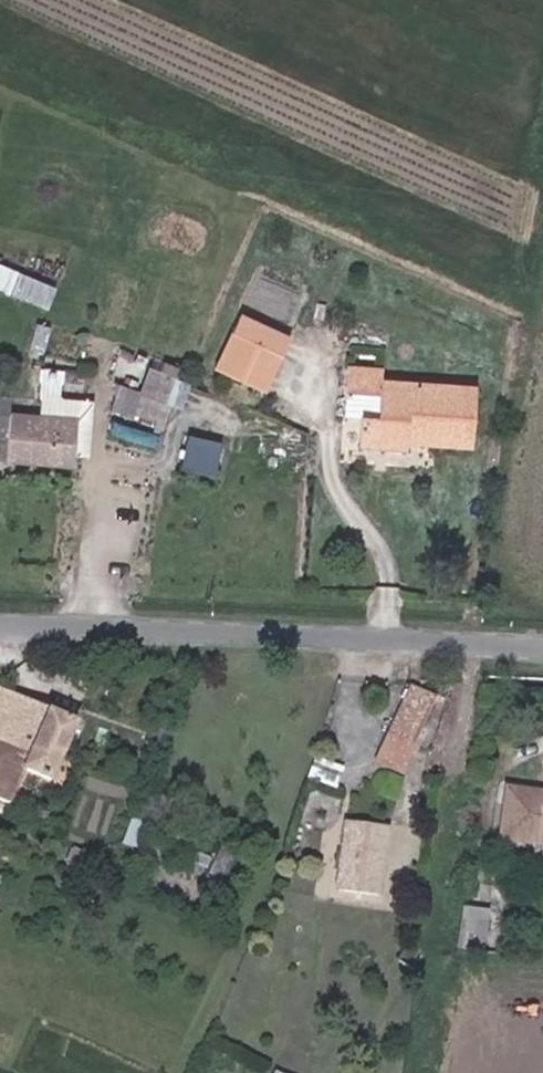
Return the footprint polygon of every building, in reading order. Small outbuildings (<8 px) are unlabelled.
[(62,283),(4,260),(0,269),(0,284),(53,305),(62,283)] [(282,354),(230,331),(213,369),(265,392),(282,354)] [(375,380),(376,368),(345,366),(344,392),(374,394),(372,419),(354,418),(352,447),(399,450),(400,443),(401,422),(423,423),(422,435),(468,438),(472,386),(375,380)] [(344,392),(342,417),(354,418),(372,419),(374,394),(344,392)] [(162,415),(114,399),(110,413),(158,429),(162,415)] [(77,416),(10,413),(7,460),(75,464),(77,416)] [(468,447),(468,438),(422,435),(423,423),(401,422),(400,443),(468,447)] [(212,467),(219,444),(189,436),(183,459),(212,467)] [(425,744),(447,691),(420,681),(397,733),(425,744)] [(61,756),(74,723),(0,690),(0,729),(61,756)] [(341,758),(353,731),(334,721),(321,749),(341,758)] [(61,756),(0,729),(0,800),(8,804),(24,768),(50,780),(61,756)] [(542,845),(542,796),(503,790),(497,838),(542,845)] [(380,899),(389,829),(345,823),(337,892),(380,899)] [(12,855),(0,850),(0,865),(7,868),(12,855)] [(456,913),(450,950),(477,954),(482,917),(456,913)]
